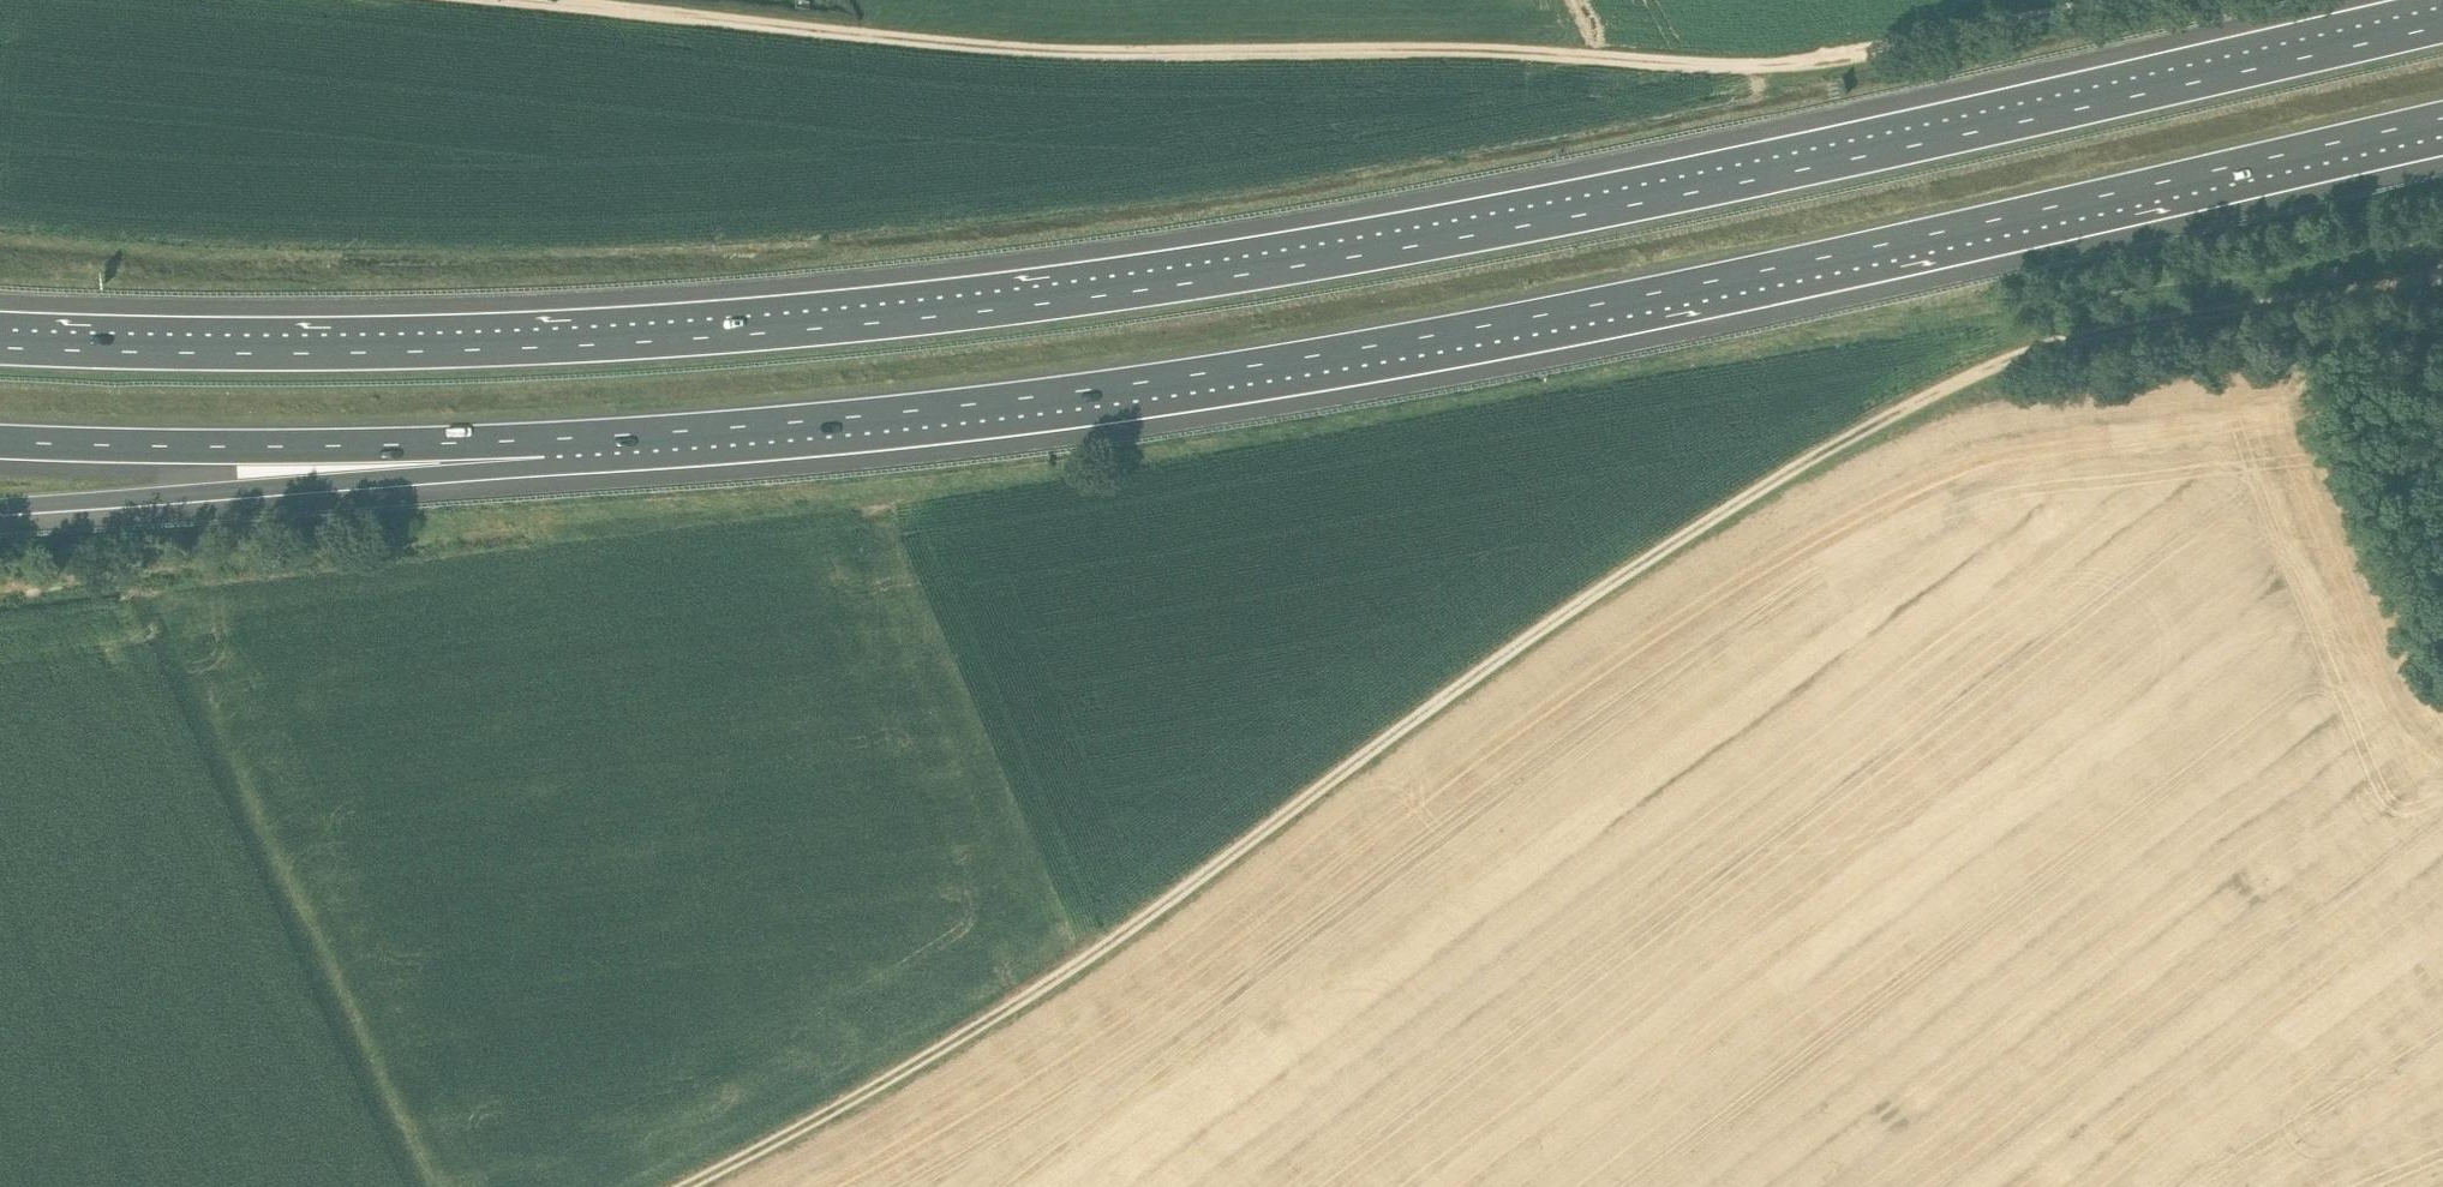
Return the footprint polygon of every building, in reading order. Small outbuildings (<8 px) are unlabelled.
[(2343,279),(2341,267),(2324,270),(2326,282),(2343,279)]
